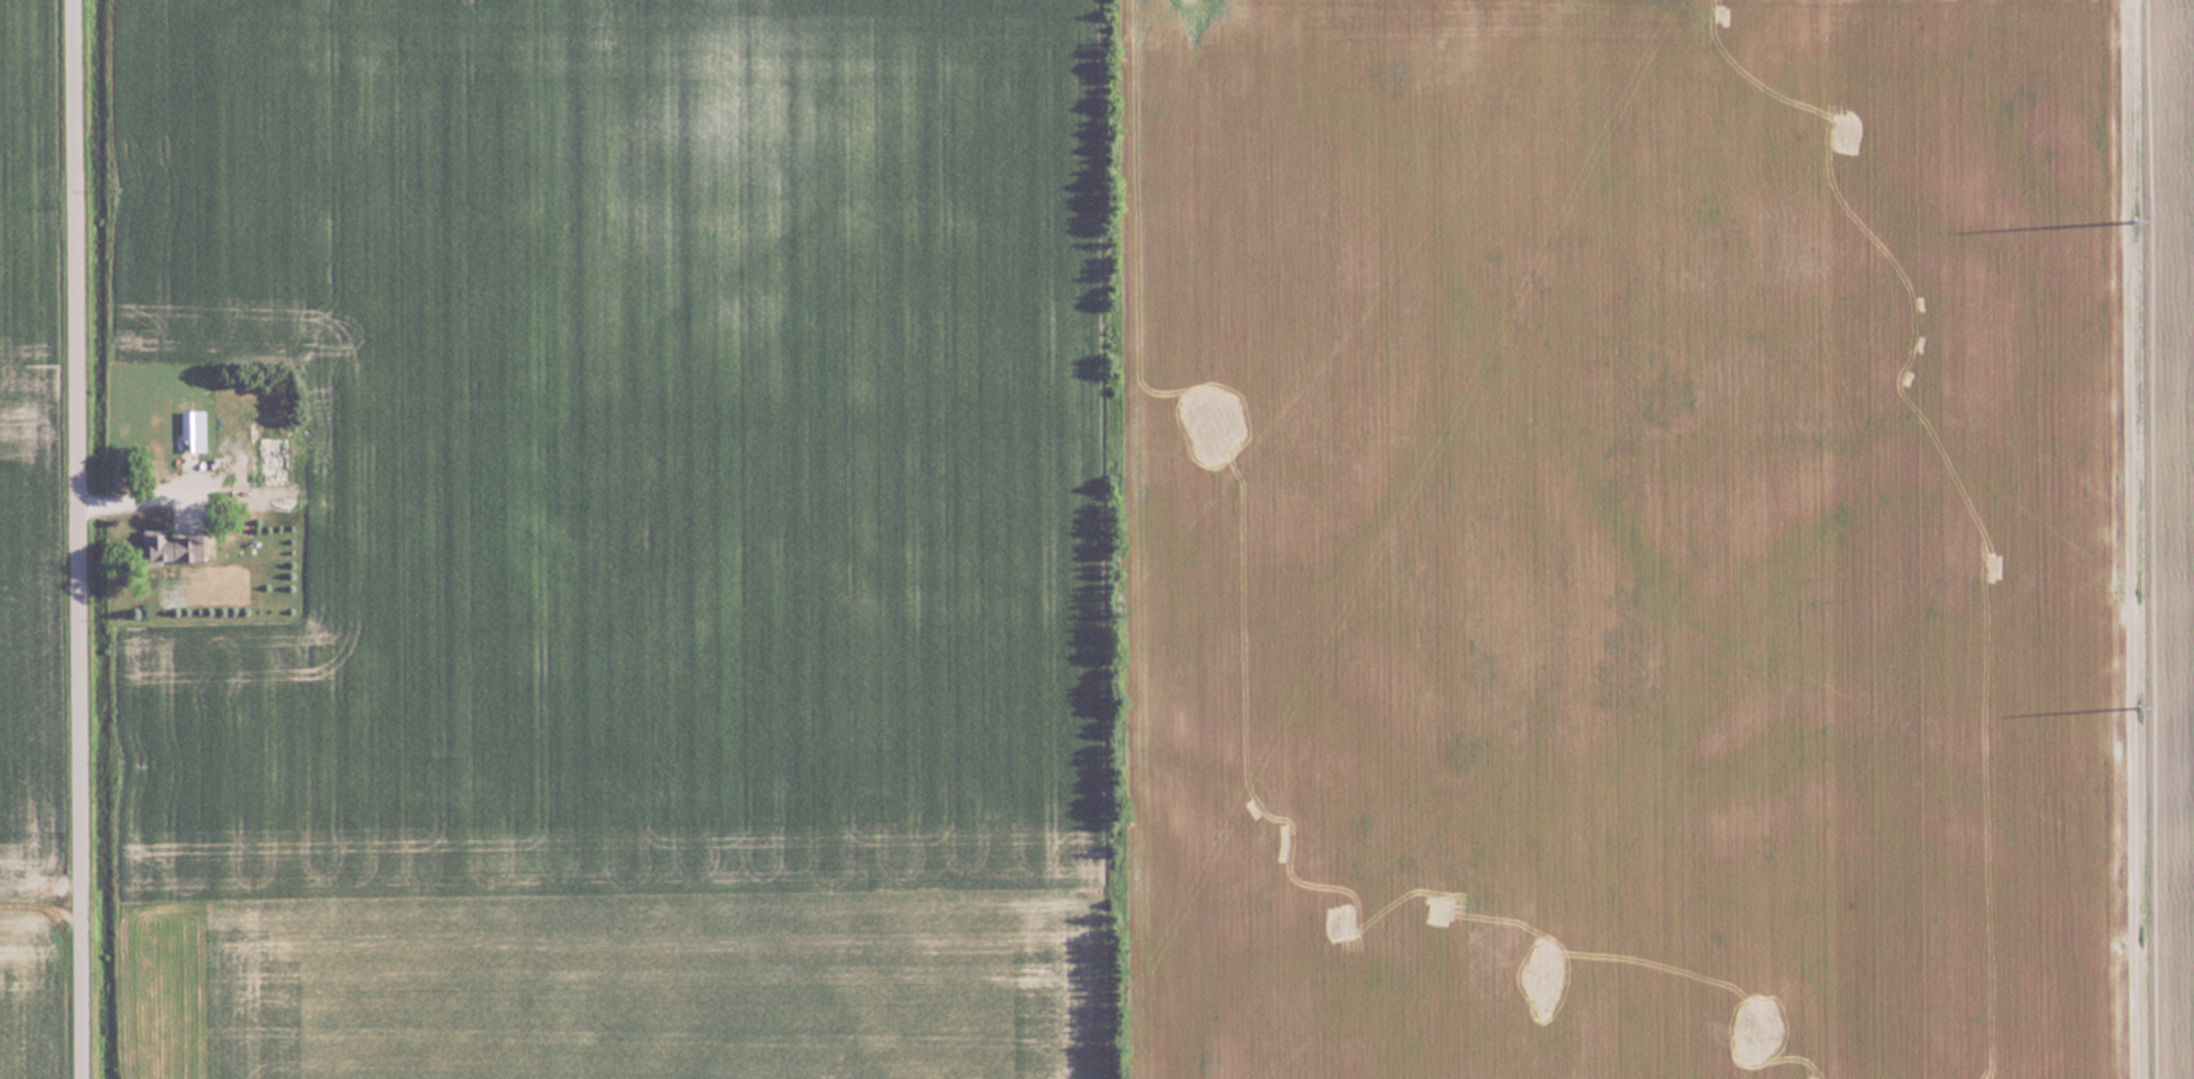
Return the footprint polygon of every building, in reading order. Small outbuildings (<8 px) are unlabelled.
[(200,411),(182,411),(182,433),(148,432),(147,469),(172,469),(172,452),(200,453),(200,411)] [(235,488),(264,488),(264,439),(286,439),(286,423),(235,423),(235,488)] [(167,537),(167,529),(145,529),(146,563),(205,562),(204,536),(167,537)]
